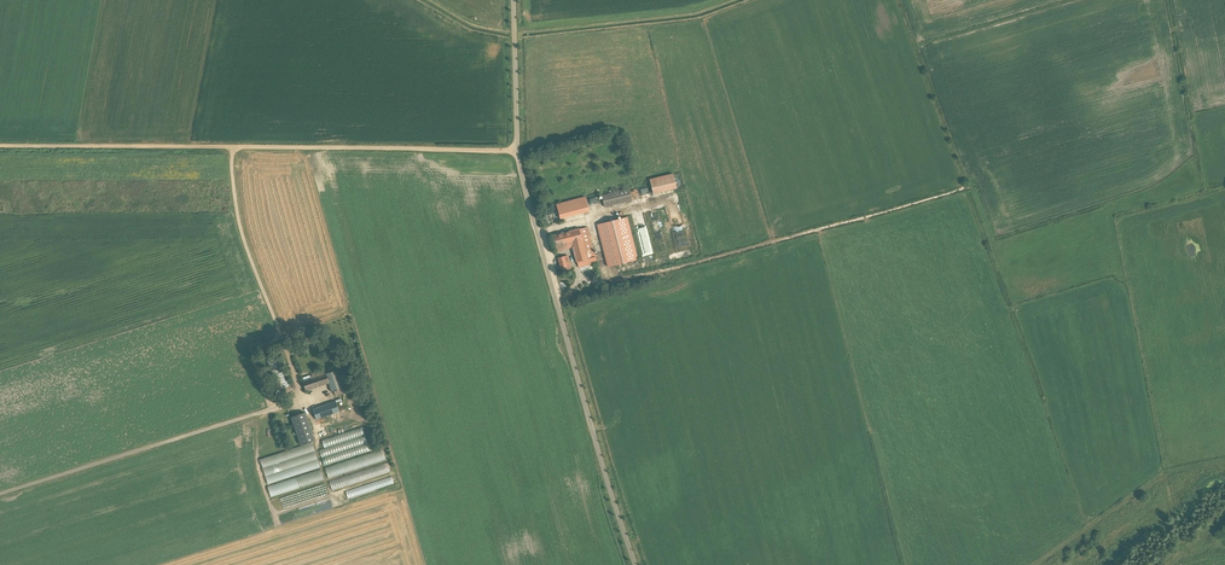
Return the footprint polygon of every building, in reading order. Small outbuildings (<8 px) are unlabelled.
[(651,192),(675,189),(673,173),(648,177),(651,192)] [(605,207),(632,200),(629,188),(602,195),(605,207)] [(558,218),(588,212),(585,196),(555,202),(558,218)] [(627,217),(597,224),(608,266),(638,258),(627,217)] [(570,247),(573,246),(579,267),(597,262),(588,227),(552,236),(556,251),(570,247)] [(679,239),(677,239),(677,248),(688,248),(687,239),(679,239)] [(565,256),(558,258),(562,274),(568,273),(568,270),(570,269),(568,264),(567,264),(565,256)] [(335,365),(312,373),(313,378),(303,382),(306,390),(329,382),(332,392),(334,391),(336,396),(345,393),(335,365)] [(336,401),(313,409),(316,419),(345,409),(342,402),(337,404),(336,401)] [(305,412),(291,417),(301,445),(315,441),(305,412)] [(324,464),(370,451),(363,427),(321,439),(324,448),(320,449),(324,464)] [(328,477),(386,460),(382,449),(325,466),(328,477)] [(357,481),(389,471),(387,463),(355,473),(357,481)] [(274,495),(324,480),(321,469),(271,484),(274,495)]
